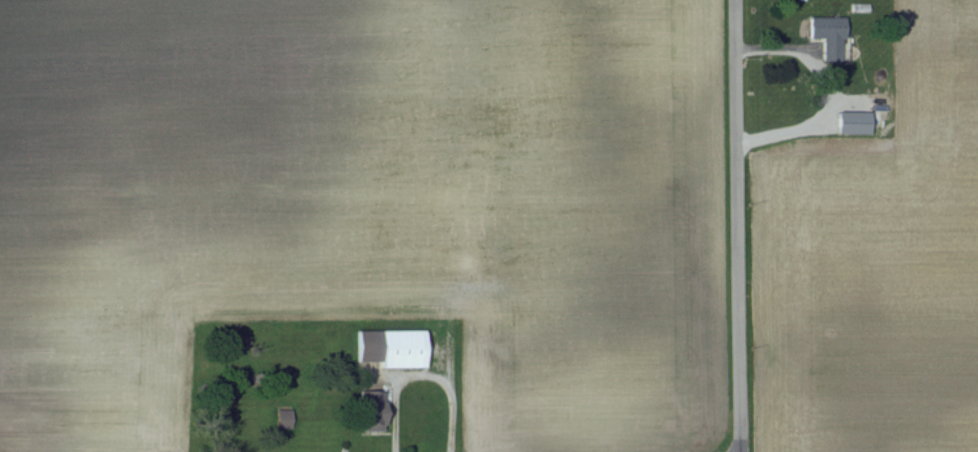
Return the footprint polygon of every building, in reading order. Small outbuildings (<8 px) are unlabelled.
[(825,60),(845,60),(845,20),(841,20),(841,18),(811,18),(811,37),(825,37),(825,60)] [(871,132),(872,111),(840,110),(839,131),(871,132)] [(384,367),(427,366),(426,329),(383,330),(384,367)] [(379,360),(379,346),(383,347),(384,341),(381,341),(381,331),(359,330),(359,360),(379,360)] [(385,391),(374,391),(374,400),(361,401),(362,430),(385,429),(385,391)]
